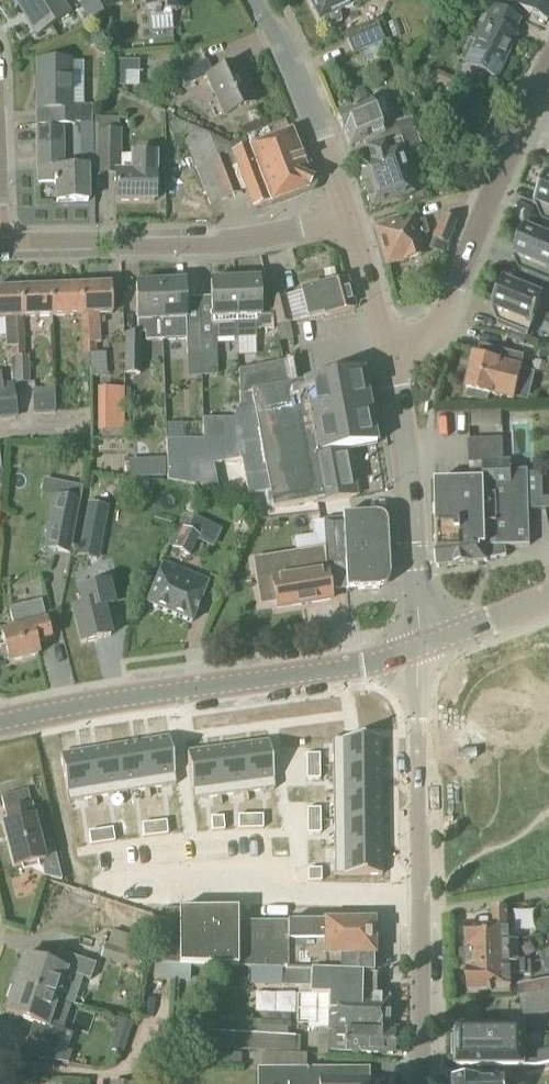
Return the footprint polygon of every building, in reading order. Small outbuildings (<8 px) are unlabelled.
[(70,15),(60,0),(16,0),(38,35),(70,15)] [(176,15),(182,10),(180,0),(144,0),(146,17),(176,15)] [(313,3),(312,8),(314,14),(319,16),(320,19),(342,9),(347,11),(354,8),(356,3),(361,0),(360,0),(312,0),(313,3)] [(548,18),(548,0),(506,0),(506,1),(546,23),(548,18)] [(465,64),(460,75),(463,77),(481,85),(485,75),(497,81),(518,35),(515,33),(521,20),(488,5),(479,24),(471,41),(476,44),(480,46),(470,66),(465,64)] [(358,55),(384,44),(377,26),(351,37),(358,55)] [(72,107),(72,62),(39,62),(39,112),(55,112),(55,126),(77,126),(92,126),(92,106),(72,107)] [(140,73),(140,62),(116,62),(116,87),(125,87),(125,73),(140,73)] [(212,75),(206,62),(178,75),(184,88),(206,78),(225,118),(256,103),(238,63),(212,75)] [(417,87),(408,95),(417,106),(426,98),(417,87)] [(351,96),(357,109),(369,104),(364,91),(351,96)] [(385,135),(372,102),(369,104),(357,109),(337,116),(344,134),(345,133),(351,149),(385,135)] [(488,125),(495,112),(476,103),(470,116),(488,125)] [(423,151),(413,119),(391,126),(396,141),(367,151),(371,164),(363,167),(359,175),(370,211),(414,197),(399,152),(404,151),(406,156),(423,151)] [(119,131),(119,120),(97,120),(97,125),(93,125),(93,167),(97,167),(97,177),(116,177),(116,201),(156,201),(156,156),(133,156),(133,174),(120,173),(120,131),(119,131)] [(228,146),(177,122),(169,125),(175,142),(183,139),(209,207),(241,195),(240,192),(247,189),(255,209),(269,203),(270,205),(308,190),(311,181),(292,131),(248,148),(245,140),(234,144),(228,146)] [(65,170),(64,130),(38,131),(39,184),(57,183),(57,203),(89,202),(88,169),(65,170)] [(548,178),(537,205),(548,210),(543,222),(548,224),(548,178)] [(446,248),(456,223),(441,217),(431,241),(446,248)] [(413,219),(377,229),(387,266),(423,255),(420,245),(418,238),(427,235),(429,235),(425,221),(414,224),(413,219)] [(527,229),(515,258),(526,263),(522,275),(548,286),(548,238),(527,229)] [(202,355),(215,355),(215,339),(238,338),(238,318),(236,275),(221,276),(221,281),(212,282),(212,298),(200,298),(202,355)] [(251,275),(236,275),(238,318),(238,338),(256,338),(256,331),(273,330),(273,317),(262,317),(261,279),(251,280),(251,275)] [(164,341),(163,321),(161,278),(146,279),(146,284),(137,285),(139,335),(145,335),(145,342),(164,341)] [(202,355),(200,298),(186,299),(186,283),(177,283),(176,278),(161,278),(163,321),(164,341),(186,340),(186,356),(202,355)] [(329,318),(355,311),(347,281),(318,288),(318,289),(301,293),(308,319),(324,315),(324,318),(329,317),(329,318)] [(528,340),(546,298),(505,281),(492,310),(505,316),(500,328),(528,340)] [(82,316),(80,316),(80,328),(94,328),(95,342),(95,345),(100,345),(99,315),(113,315),(111,286),(81,287),(82,316)] [(80,316),(82,316),(81,287),(51,289),(53,318),(80,316)] [(23,319),(53,318),(51,289),(21,290),(23,319)] [(0,291),(0,320),(5,320),(6,348),(10,348),(9,332),(23,331),(23,319),(21,290),(0,291)] [(276,327),(293,323),(286,297),(269,300),(276,327)] [(80,328),(81,342),(95,342),(94,328),(80,328)] [(9,332),(10,348),(19,348),(18,344),(24,343),(23,331),(9,332)] [(126,369),(126,375),(130,375),(141,375),(141,335),(127,335),(126,369)] [(95,342),(81,342),(82,355),(96,356),(95,345),(95,342)] [(19,348),(10,348),(10,359),(13,359),(14,385),(30,384),(29,356),(25,356),(24,343),(18,344),(19,348)] [(468,391),(466,399),(488,404),(489,396),(493,397),(515,403),(515,399),(528,402),(535,374),(522,371),(520,371),(523,358),(479,347),(476,358),(468,391)] [(285,363),(241,371),(241,394),(253,392),(274,510),(317,502),(318,505),(359,497),(350,450),(377,445),(364,372),(289,385),(285,363)] [(0,386),(0,423),(18,420),(13,384),(0,386)] [(125,433),(125,428),(125,420),(99,420),(99,433),(102,433),(125,433)] [(232,421),(202,421),(202,441),(216,441),(233,441),(232,430),(232,421)] [(166,441),(183,441),(182,425),(165,425),(166,441)] [(504,464),(502,440),(468,442),(469,465),(485,465),(485,484),(437,485),(439,569),(488,564),(488,560),(507,558),(505,547),(509,547),(530,546),(528,472),(514,472),(514,463),(504,464)] [(52,496),(42,551),(69,556),(79,501),(52,496)] [(103,535),(108,510),(88,506),(83,532),(103,535)] [(385,526),(378,520),(378,516),(345,517),(345,520),(326,520),(328,567),(347,566),(348,592),(381,590),(380,586),(387,579),(391,579),(389,526),(385,526)] [(181,528),(172,550),(190,559),(200,538),(199,538),(204,529),(188,521),(184,530),(181,528)] [(327,551),(254,562),(258,584),(261,608),(278,606),(278,609),(332,601),(331,593),(328,573),(328,567),(327,551)] [(165,564),(148,606),(170,615),(192,624),(209,582),(187,573),(165,564)] [(83,606),(73,609),(82,645),(111,637),(103,609),(114,606),(109,583),(79,591),(83,606)] [(14,631),(1,634),(8,664),(39,656),(36,645),(52,641),(47,623),(46,623),(42,607),(41,602),(9,610),(14,631)] [(168,745),(141,750),(148,795),(175,791),(168,745)] [(332,747),(332,774),(380,773),(380,747),(332,747)] [(141,750),(114,754),(121,799),(148,795),(141,750)] [(241,753),(247,799),(274,795),(268,750),(241,753)] [(247,799),(241,753),(214,756),(220,803),(247,799)] [(87,758),(94,804),(121,799),(114,754),(87,758)] [(220,803),(214,756),(186,760),(192,807),(219,803),(220,803)] [(67,808),(94,804),(87,758),(60,762),(67,808)] [(319,762),(305,762),(306,774),(319,774),(319,762)] [(380,799),(380,773),(332,774),(333,800),(380,799)] [(319,786),(319,774),(306,774),(306,786),(319,786)] [(27,790),(1,797),(8,826),(5,827),(16,870),(41,864),(44,878),(62,882),(52,843),(41,846),(27,790)] [(333,826),(381,826),(380,799),(333,800),(333,826)] [(306,826),(320,826),(320,815),(306,815),(306,826)] [(238,833),(250,833),(250,821),(238,821),(238,833)] [(262,821),(250,821),(250,833),(262,833),(262,821)] [(223,823),(210,823),(211,835),(223,835),(223,823)] [(320,838),(320,826),(306,826),(306,838),(320,838)] [(381,826),(333,826),(333,852),(381,851),(381,826)] [(154,828),(155,840),(167,839),(166,827),(154,828)] [(154,828),(142,829),(143,841),(155,840),(154,828)] [(112,833),(100,835),(102,848),(114,846),(112,833)] [(102,848),(100,835),(88,837),(90,850),(102,848)] [(381,851),(333,852),(333,879),(381,879),(381,851)] [(320,875),(307,875),(307,887),(320,887),(320,875)] [(280,971),(281,971),(368,974),(367,954),(372,954),(372,922),(237,923),(237,911),(230,911),(230,910),(179,910),(180,967),(237,969),(280,971)] [(511,945),(519,944),(519,941),(511,941),(510,911),(494,912),(494,926),(468,927),(469,946),(511,945)] [(131,952),(131,951),(108,943),(107,945),(105,944),(100,959),(138,971),(143,956),(131,952)] [(460,952),(460,969),(469,970),(486,970),(486,964),(495,964),(495,970),(512,970),(511,964),(520,964),(519,944),(511,945),(469,946),(469,950),(460,952)] [(22,958),(13,986),(56,1001),(64,973),(89,981),(91,982),(96,967),(56,954),(51,967),(22,958)] [(486,970),(469,970),(470,992),(493,992),(493,989),(512,989),(512,976),(524,976),(524,977),(532,976),(531,963),(527,964),(520,964),(511,964),(512,970),(495,970),(495,964),(486,964),(486,970)] [(368,974),(281,971),(280,971),(280,987),(310,988),(309,997),(307,997),(307,1011),(346,1012),(346,1027),(355,1027),(355,1031),(364,1031),(365,1013),(388,1013),(388,998),(382,998),(382,975),(368,975),(368,974)] [(521,989),(526,1017),(548,1013),(548,983),(521,989)] [(47,1027),(56,1001),(13,986),(4,1014),(33,1023),(27,1039),(65,1051),(71,1035),(47,1027)] [(307,1011),(307,997),(297,997),(297,1023),(308,1024),(308,1029),(318,1029),(317,1057),(330,1057),(330,1053),(345,1052),(391,1054),(392,1032),(387,1032),(388,1013),(365,1013),(364,1031),(355,1031),(355,1027),(346,1027),(346,1012),(307,1011)] [(450,1060),(455,1060),(455,1069),(526,1069),(526,1067),(535,1067),(548,1064),(548,1051),(534,1054),(526,1054),(526,1027),(455,1027),(455,1042),(451,1041),(450,1060)] [(294,1054),(295,1038),(195,1033),(194,1049),(294,1054)] [(240,1068),(241,1055),(217,1054),(216,1066),(240,1068)] [(306,1056),(260,1056),(260,1069),(257,1069),(257,1083),(368,1083),(368,1071),(306,1072),(306,1056)]
